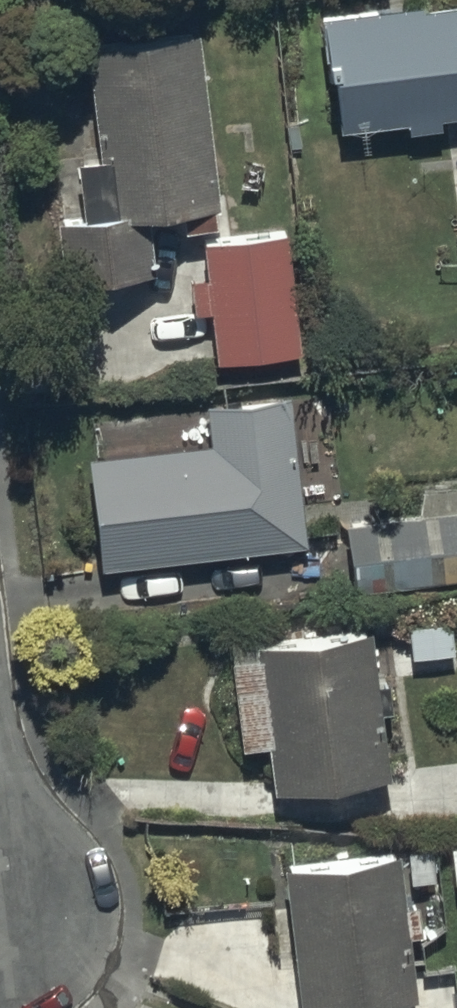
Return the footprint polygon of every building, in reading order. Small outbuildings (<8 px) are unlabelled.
[(405,114),(406,127),(442,124),(440,111),(456,109),(456,0),(385,0),(318,6),(323,66),(332,66),(337,120),(405,114)] [(219,216),(199,17),(91,28),(104,151),(79,154),(85,210),(62,212),(69,277),(159,267),(153,204),(185,201),(187,220),(219,216)] [(298,345),(287,229),(208,236),(211,270),(195,271),(199,308),(214,307),(219,353),(298,345)] [(92,448),(103,562),(305,543),(290,386),(210,394),(214,436),(92,448)] [(348,516),(355,582),(456,573),(456,506),(348,516)] [(385,772),(367,623),(233,639),(246,739),(271,736),(277,786),(385,772)] [(395,842),(284,853),(300,1005),(412,993),(395,842)]
